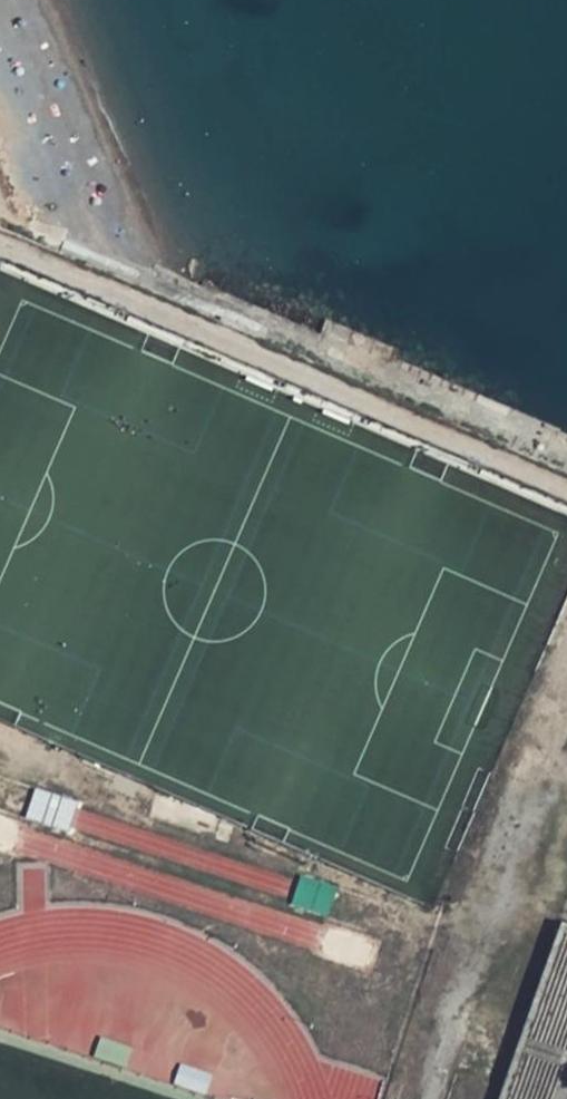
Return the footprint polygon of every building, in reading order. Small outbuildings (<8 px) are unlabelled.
[(69,831),(78,799),(34,788),(25,820),(69,831)] [(9,848),(18,822),(0,816),(0,845),(9,848)] [(93,1055),(124,1067),(131,1048),(100,1036),(93,1055)] [(178,1064),(173,1084),(206,1093),(211,1073),(178,1064)]
